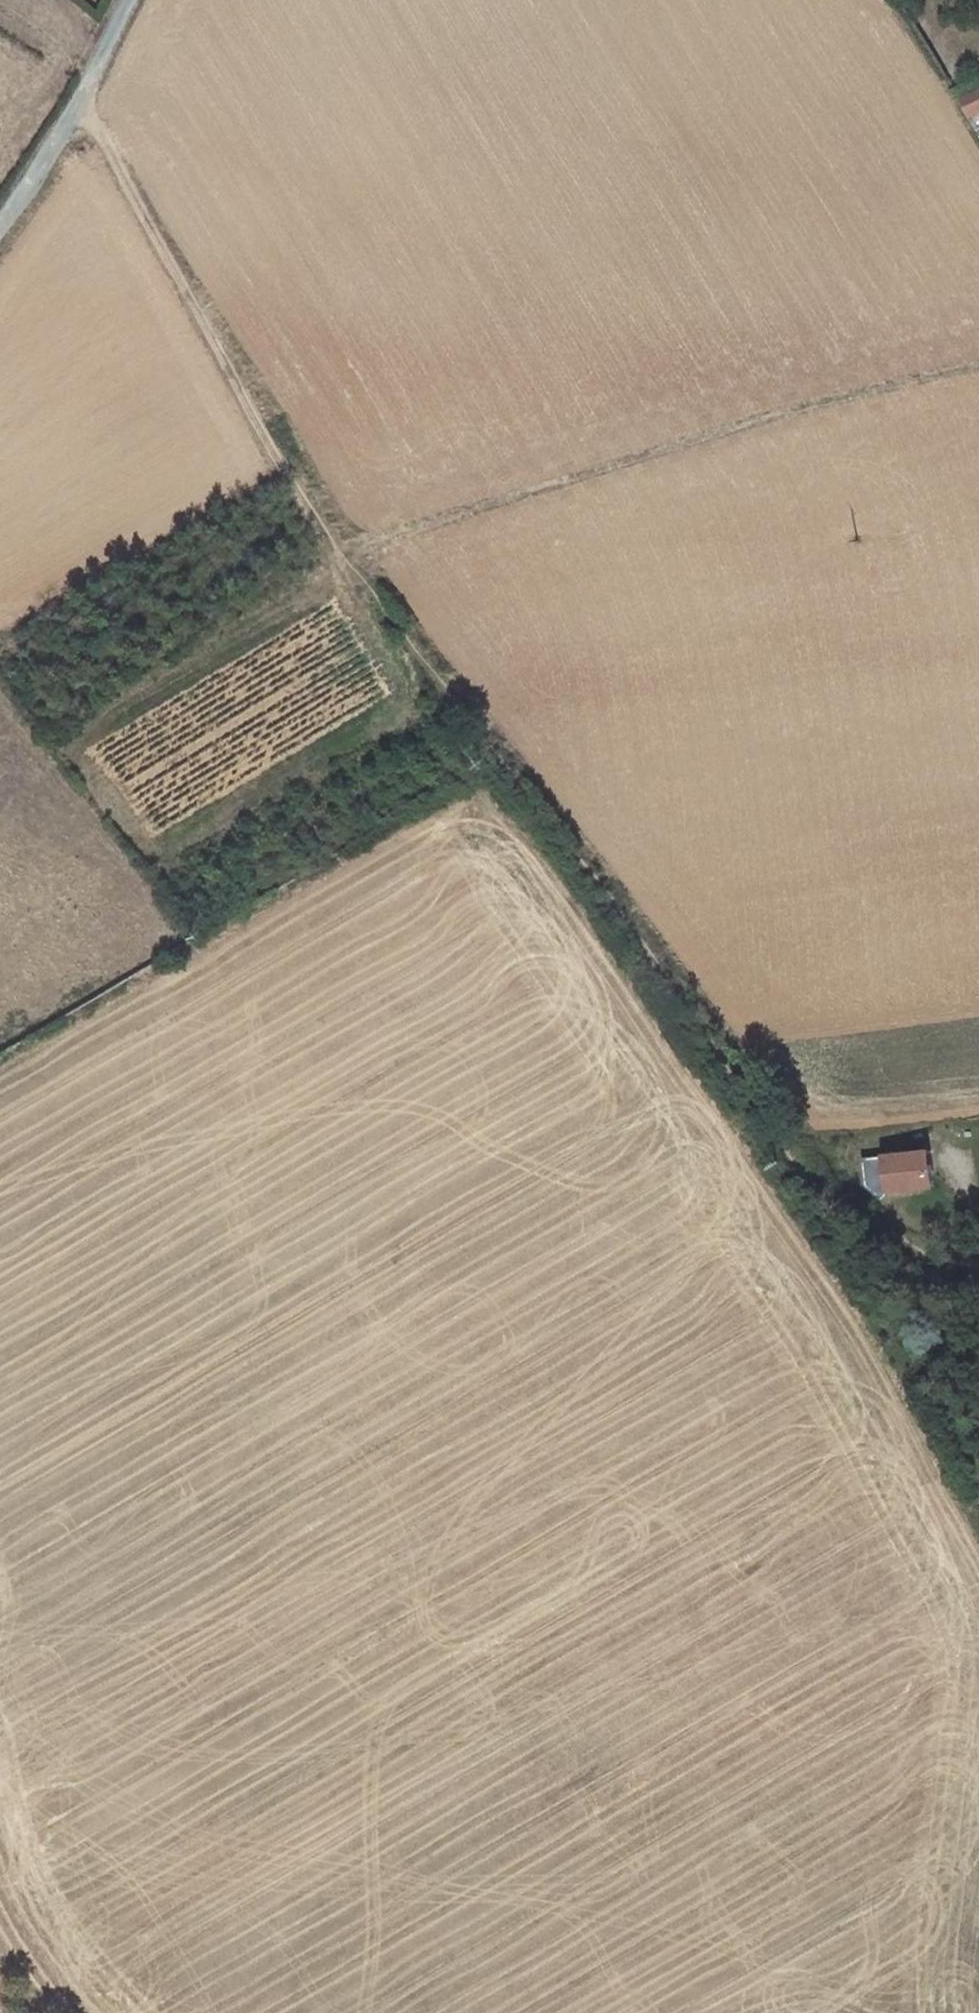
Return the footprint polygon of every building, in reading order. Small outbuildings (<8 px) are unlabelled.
[(960,100),(969,118),(978,113),(978,92),(960,100)] [(929,1152),(864,1157),(866,1190),(880,1200),(886,1189),(932,1185),(929,1152)]
